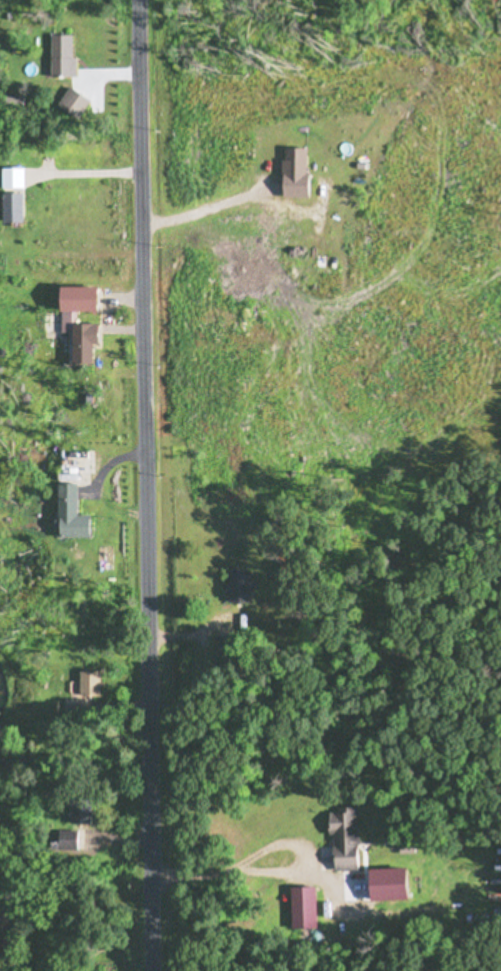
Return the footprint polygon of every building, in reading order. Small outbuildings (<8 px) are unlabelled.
[(48,35),(48,77),(73,77),(73,55),(69,55),(69,35),(48,35)] [(303,147),(278,147),(278,176),(303,176),(303,147)] [(19,188),(19,167),(0,167),(0,188),(19,188)] [(0,192),(0,224),(19,224),(19,192),(0,192)] [(91,311),(91,286),(53,286),(53,311),(91,311)] [(68,362),(94,362),(94,324),(68,324),(68,362)] [(84,515),(73,515),(73,482),(53,483),(53,537),(84,537),(84,515)] [(222,568),(222,602),(245,602),(245,568),(222,568)] [(94,696),(94,671),(75,671),(75,696),(94,696)] [(64,823),(84,823),(84,798),(64,798),(64,823)] [(323,809),(323,869),(353,869),(352,809),(323,809)] [(309,887),(294,887),(294,927),(309,927),(309,887)]
